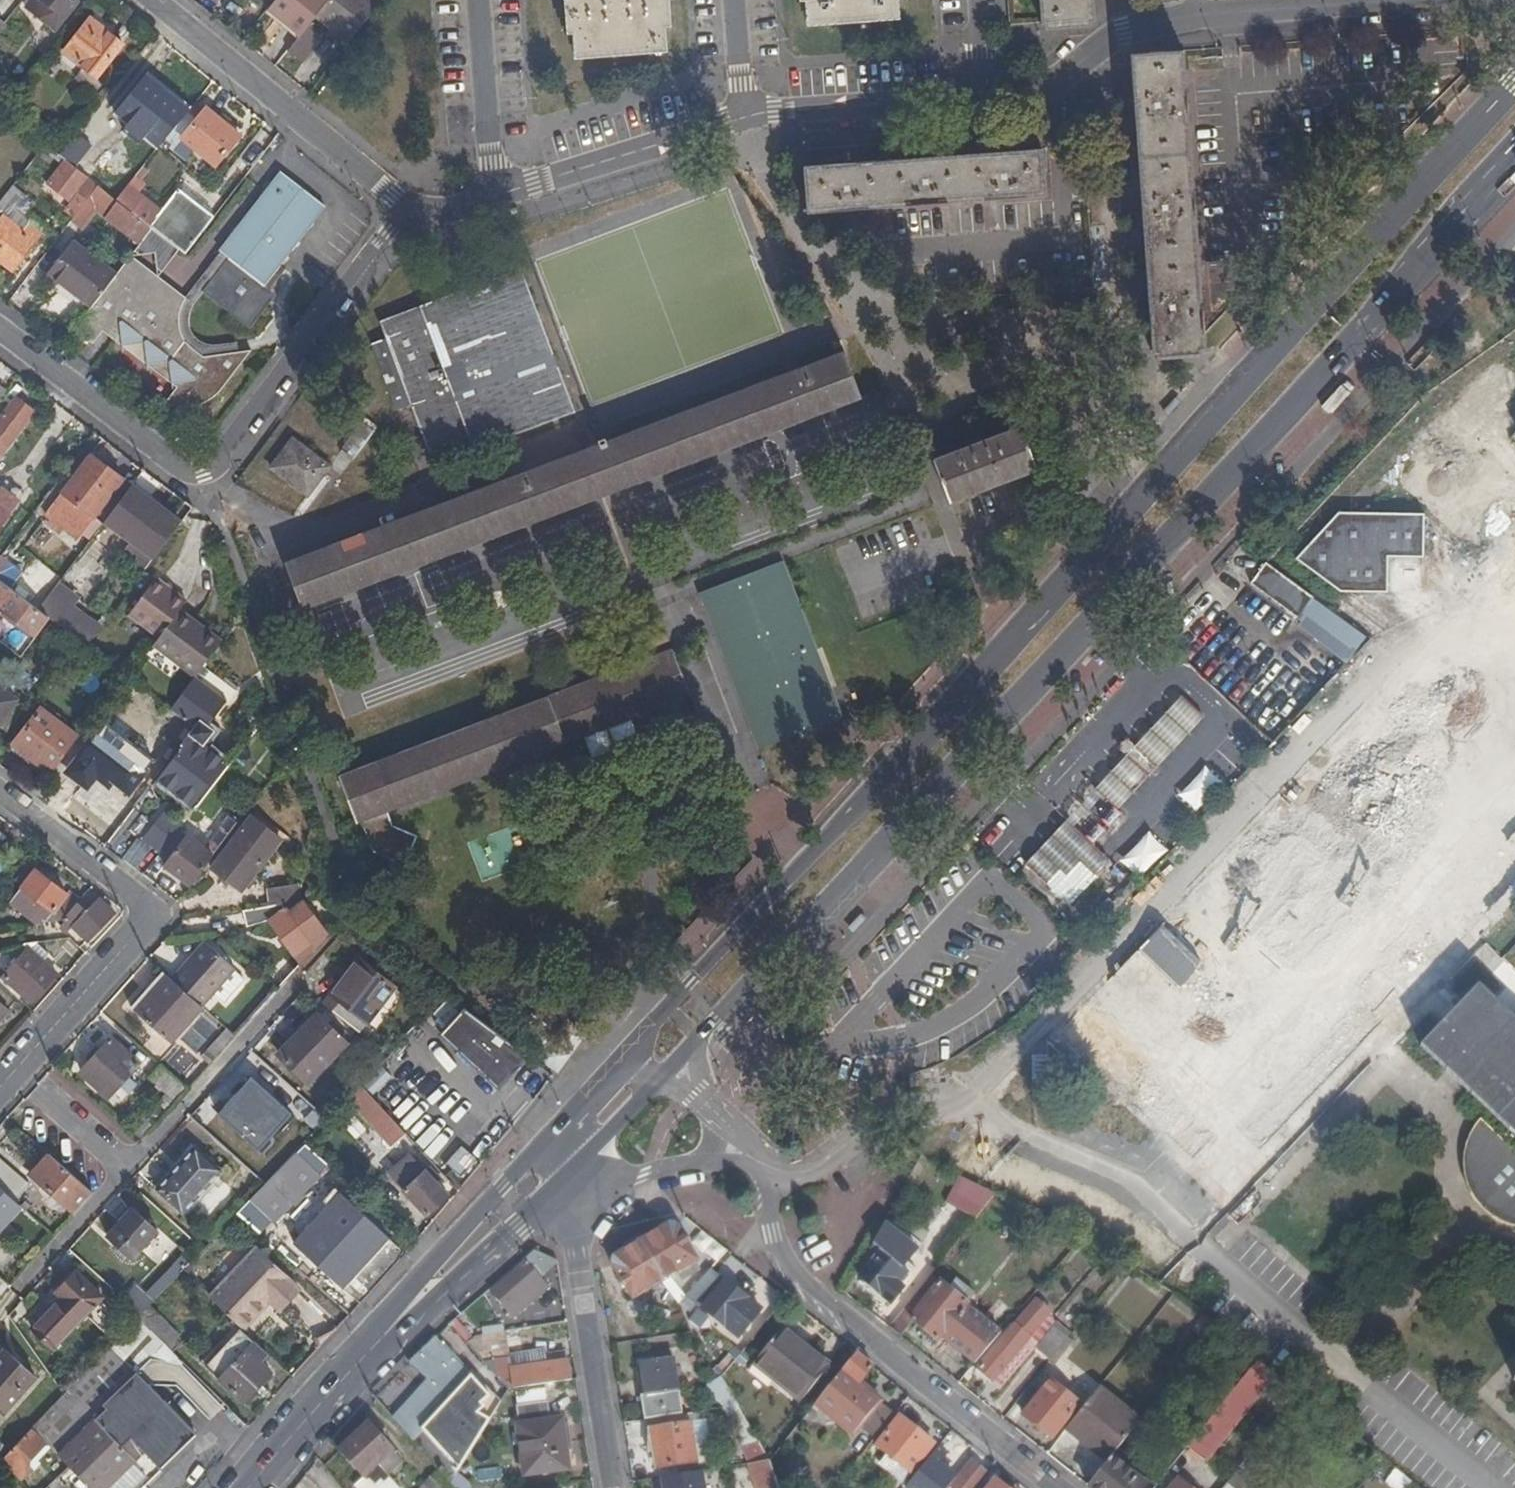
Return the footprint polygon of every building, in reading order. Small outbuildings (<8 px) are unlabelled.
[(75,0),(31,0),(26,7),(55,30),(77,2),(75,0)] [(316,15),(328,0),(274,0),(268,8),(301,35),(316,15)] [(350,42),(378,3),(374,0),(328,0),(316,15),(350,42)] [(574,57),(666,50),(662,0),(570,0),(574,57)] [(805,24),(898,18),(897,0),(804,0),(805,24)] [(1040,24),(1093,19),(1091,0),(1038,0),(1040,24)] [(64,51),(84,67),(97,78),(123,45),(90,18),(64,51)] [(314,46),(301,35),(288,52),(301,62),(314,46)] [(1205,350),(1182,50),(1129,54),(1151,354),(1205,350)] [(97,78),(84,67),(75,79),(95,96),(105,84),(97,78)] [(143,131),(161,147),(188,112),(145,77),(118,111),(143,131)] [(134,142),(143,131),(118,111),(109,122),(134,142)] [(217,166),(239,137),(206,111),(183,140),(217,166)] [(17,122),(6,114),(0,120),(0,123),(10,131),(17,122)] [(78,132),(59,156),(66,162),(70,165),(89,141),(78,132)] [(1042,148),(803,166),(806,213),(1045,195),(1042,148)] [(68,202),(87,178),(70,165),(66,162),(56,173),(69,183),(60,195),(68,202)] [(166,282),(140,316),(161,376),(177,388),(169,399),(172,406),(174,407),(180,407),(187,407),(193,407),(200,406),(206,403),(211,400),(215,397),(219,394),(223,390),(252,351),(239,353),(238,343),(215,346),(209,345),(203,343),(199,341),(195,337),(192,333),(191,330),(190,324),(190,321),(190,315),(191,312),(193,309),(194,305),(197,302),(201,296),(203,294),(204,293),(250,329),(277,296),(265,286),(327,207),(281,172),(220,250),(219,251),(222,253),(187,299),(166,282)] [(69,183),(56,173),(48,185),(60,195),(69,183)] [(95,212),(107,194),(99,187),(85,205),(95,212)] [(179,251),(186,256),(215,219),(179,191),(151,228),(152,229),(179,251)] [(140,246),(151,230),(133,215),(131,218),(120,209),(112,218),(123,227),(121,230),(140,246)] [(22,234),(3,218),(0,222),(0,262),(13,271),(41,235),(28,225),(22,234)] [(140,316),(166,282),(159,277),(179,251),(152,229),(151,230),(140,246),(116,276),(92,307),(75,330),(94,345),(103,331),(160,375),(140,316)] [(50,274),(92,307),(116,276),(74,243),(50,274)] [(380,321),(386,338),(370,344),(395,410),(410,405),(433,464),(574,412),(520,268),(380,321)] [(454,278),(433,286),(437,296),(458,289),(454,278)] [(860,397),(844,352),(283,564),(300,609),(860,397)] [(1182,403),(1177,398),(1163,412),(1169,417),(1176,410),(1182,403)] [(17,401),(0,423),(0,458),(34,414),(17,401)] [(362,422),(342,449),(353,458),(374,431),(362,422)] [(1020,425),(932,458),(949,503),(1037,470),(1020,425)] [(292,438),(269,468),(306,495),(328,466),(292,438)] [(121,481),(88,456),(60,494),(93,519),(121,481)] [(178,525),(129,488),(103,524),(152,560),(166,541),(178,525)] [(19,505),(0,490),(0,529),(19,505)] [(60,495),(42,518),(75,542),(92,519),(60,495)] [(1424,514),(1338,512),(1295,559),(1340,592),(1387,592),(1388,557),(1423,558),(1424,514)] [(1259,1166),(1252,1159),(1514,884),(1514,554),(1058,1034),(1230,1197),(1259,1166)] [(10,591),(22,576),(0,560),(0,583),(10,591)] [(698,593),(758,749),(843,717),(784,561),(698,593)] [(1296,620),(1314,597),(1269,564),(1267,563),(1250,583),(1296,620)] [(186,602),(156,580),(131,613),(161,636),(180,611),(186,602)] [(0,583),(0,612),(33,637),(47,619),(37,611),(10,591),(0,583)] [(50,593),(37,611),(47,619),(85,648),(98,630),(50,593)] [(223,642),(180,611),(161,636),(153,647),(194,678),(195,679),(223,642)] [(689,697),(671,651),(338,778),(355,823),(360,821),(372,851),(404,865),(417,837),(393,826),(388,812),(689,697)] [(195,679),(194,678),(171,707),(204,732),(227,702),(195,679)] [(13,704),(15,701),(0,689),(0,721),(13,704)] [(5,733),(22,710),(13,704),(0,721),(0,730),(5,733)] [(12,746),(49,774),(77,739),(38,711),(12,746)] [(95,776),(99,778),(104,772),(129,791),(145,771),(97,735),(89,745),(87,743),(80,753),(82,754),(67,773),(87,787),(95,776)] [(218,772),(190,751),(184,746),(155,782),(188,809),(218,772)] [(237,824),(248,810),(234,800),(223,814),(228,818),(237,824)] [(162,851),(182,826),(167,814),(148,840),(162,851)] [(162,866),(190,886),(237,824),(228,818),(204,850),(184,836),(162,866)] [(280,841),(250,818),(210,868),(240,892),(280,841)] [(1066,821),(1041,848),(1068,873),(1079,861),(1094,875),(1108,861),(1066,821)] [(1068,873),(1041,848),(1025,864),(1053,890),(1068,873)] [(38,924),(43,923),(65,894),(34,871),(30,876),(24,871),(15,881),(22,886),(9,902),(38,924)] [(1259,1166),(1514,898),(1514,884),(1252,1159),(1259,1166)] [(285,904),(300,902),(297,885),(267,890),(269,907),(285,904)] [(65,894),(43,923),(63,920),(76,903),(80,898),(68,889),(65,894)] [(87,912),(72,928),(86,942),(114,912),(99,899),(87,912)] [(76,903),(63,920),(72,928),(87,912),(76,903)] [(315,947),(324,937),(301,905),(291,913),(285,904),(269,907),(261,908),(294,954),(312,942),(315,947)] [(169,979),(199,1006),(213,990),(232,968),(202,942),(169,979)] [(294,954),(300,964),(315,947),(312,942),(294,954)] [(0,980),(0,982),(18,999),(22,994),(31,1002),(56,974),(27,949),(0,980)] [(359,958),(322,1005),(358,1033),(395,987),(359,958)] [(232,968),(213,990),(223,999),(242,978),(232,968)] [(170,1042),(201,1007),(199,1006),(169,979),(165,976),(134,1011),(170,1042)] [(1509,1028),(1498,1017),(1504,1010),(1478,985),(1419,1047),(1514,1138),(1514,1022),(1509,1028)] [(8,1010),(0,1003),(0,1019),(8,1010)] [(526,1058),(508,1046),(503,1051),(461,1015),(442,1036),(466,1060),(498,1090),(526,1058)] [(345,1043),(317,1016),(279,1055),(307,1082),(345,1043)] [(200,1059),(208,1065),(234,1037),(226,1029),(200,1059)] [(138,1064),(109,1039),(80,1072),(108,1098),(138,1064)] [(219,1114),(247,1140),(279,1105),(250,1079),(219,1114)] [(395,1146),(406,1136),(359,1085),(349,1096),(395,1146)] [(279,1105),(247,1140),(256,1148),(288,1113),(279,1105)] [(1514,1151),(1479,1119),(1475,1124),(1467,1141),(1464,1150),(1463,1174),(1467,1187),(1474,1200),(1482,1211),(1494,1219),(1514,1226),(1514,1149),(1514,1151)] [(195,1147),(155,1191),(182,1215),(222,1171),(195,1147)] [(29,1174),(75,1214),(92,1194),(74,1177),(73,1179),(59,1167),(60,1166),(47,1154),(29,1174)] [(14,1201),(29,1184),(0,1159),(0,1188),(14,1201)] [(287,1162),(264,1184),(252,1196),(272,1217),(307,1182),(287,1162)] [(426,1215),(447,1196),(416,1163),(404,1174),(412,1183),(403,1191),(426,1215)] [(976,1191),(961,1183),(951,1199),(970,1211),(985,1190),(980,1186),(976,1191)] [(19,1205),(14,1201),(0,1188),(0,1227),(19,1205)] [(322,1271),(360,1303),(403,1254),(338,1195),(293,1245),(322,1271)] [(19,1205),(25,1210),(29,1206),(23,1200),(19,1205)] [(156,1231),(132,1209),(107,1237),(131,1258),(156,1231)] [(614,1266),(615,1268),(634,1299),(663,1281),(667,1287),(673,1282),(670,1277),(697,1261),(677,1228),(675,1227),(673,1226),(672,1225),(670,1226),(668,1226),(617,1257),(615,1258),(614,1260),(614,1262),(614,1264),(614,1266)] [(254,1250),(210,1297),(240,1328),(242,1330),(269,1300),(279,1310),(298,1290),(254,1250)] [(535,1250),(524,1260),(527,1264),(491,1294),(514,1320),(535,1302),(526,1291),(544,1277),(543,1275),(558,1261),(535,1250)] [(900,1268),(881,1252),(859,1279),(890,1304),(903,1289),(891,1279),(900,1268)] [(183,1270),(139,1314),(137,1317),(172,1352),(191,1371),(203,1360),(158,1316),(192,1280),(183,1270)] [(709,1270),(686,1296),(725,1326),(747,1298),(709,1270)] [(99,1297),(74,1274),(55,1294),(61,1299),(32,1331),(52,1350),(99,1297)] [(938,1283),(929,1276),(889,1328),(900,1338),(913,1322),(937,1341),(941,1336),(967,1305),(967,1304),(939,1282),(938,1283)] [(526,1291),(535,1302),(552,1287),(544,1277),(526,1291)] [(761,1310),(747,1298),(725,1326),(739,1337),(761,1310)] [(251,1339),(279,1310),(269,1300),(242,1330),(251,1339)] [(1027,1337),(1033,1331),(1048,1313),(1033,1301),(975,1373),(989,1384),(1013,1355),(1014,1355),(1028,1338),(1027,1337)] [(975,1364),(1001,1333),(967,1305),(941,1336),(975,1364)] [(1214,1325),(1204,1317),(1192,1332),(1198,1337),(1195,1341),(1199,1345),(1214,1325)] [(1068,1335),(1054,1324),(1034,1349),(1048,1361),(1068,1335)] [(243,1401),(277,1364),(270,1357),(251,1339),(242,1330),(240,1328),(205,1367),(243,1401)] [(829,1366),(782,1328),(755,1362),(802,1400),(829,1366)] [(1041,1338),(1033,1331),(1027,1337),(1028,1338),(1014,1355),(1013,1355),(989,1384),(998,1391),(1041,1338)] [(491,1369),(510,1390),(513,1390),(513,1388),(564,1381),(564,1383),(572,1382),(568,1361),(567,1361),(512,1369),(509,1355),(506,1332),(485,1336),(491,1369)] [(465,1339),(491,1369),(485,1336),(465,1339)] [(122,1366),(106,1349),(66,1390),(149,1474),(193,1431),(124,1363),(122,1366)] [(512,1369),(567,1361),(566,1351),(548,1353),(547,1349),(509,1355),(512,1369)] [(2,1350),(0,1353),(0,1406),(3,1409),(32,1378),(2,1350)] [(856,1353),(815,1403),(853,1434),(881,1399),(860,1383),(873,1366),(856,1353)] [(454,1358),(396,1422),(450,1486),(499,1407),(454,1358)] [(640,1396),(644,1421),(685,1414),(680,1389),(678,1390),(674,1359),(643,1363),(648,1395),(640,1396)] [(1272,1371),(1256,1359),(1240,1379),(1256,1391),(1272,1371)] [(1078,1404),(1039,1374),(1016,1404),(1025,1411),(1022,1415),(1051,1439),(1078,1404)] [(1256,1391),(1240,1379),(1187,1447),(1202,1460),(1256,1391)] [(1142,1418),(1100,1385),(1062,1432),(1077,1443),(1083,1437),(1110,1459),(1142,1418)] [(64,1393),(30,1427),(43,1441),(90,1487),(136,1487),(149,1474),(66,1390),(64,1393)] [(519,1427),(552,1422),(549,1402),(516,1406),(519,1427)] [(333,1445),(363,1478),(354,1486),(356,1487),(399,1487),(387,1475),(402,1462),(360,1416),(333,1445)] [(877,1447),(909,1473),(933,1443),(900,1416),(877,1447)] [(563,1420),(552,1422),(519,1427),(527,1477),(570,1471),(563,1420)] [(691,1423),(652,1428),(658,1468),(697,1462),(691,1423)] [(19,1480),(30,1468),(24,1462),(43,1441),(30,1427),(0,1458),(0,1460),(19,1480)] [(1160,1480),(1177,1458),(1168,1451),(1150,1472),(1160,1480)] [(931,1457),(910,1483),(916,1487),(943,1487),(953,1475),(931,1457)] [(1247,1457),(1226,1483),(1232,1487),(1240,1487),(1257,1465),(1247,1457)] [(1110,1459),(1087,1487),(1088,1487),(1142,1487),(1144,1485),(1110,1459)] [(749,1464),(758,1487),(780,1487),(770,1460),(749,1464)] [(950,1487),(976,1487),(987,1473),(972,1461),(958,1479),(950,1487)] [(658,1478),(659,1487),(702,1487),(699,1471),(658,1478)] [(437,1474),(425,1485),(428,1487),(450,1487),(437,1474)] [(953,1475),(943,1487),(950,1487),(958,1479),(953,1475)]
